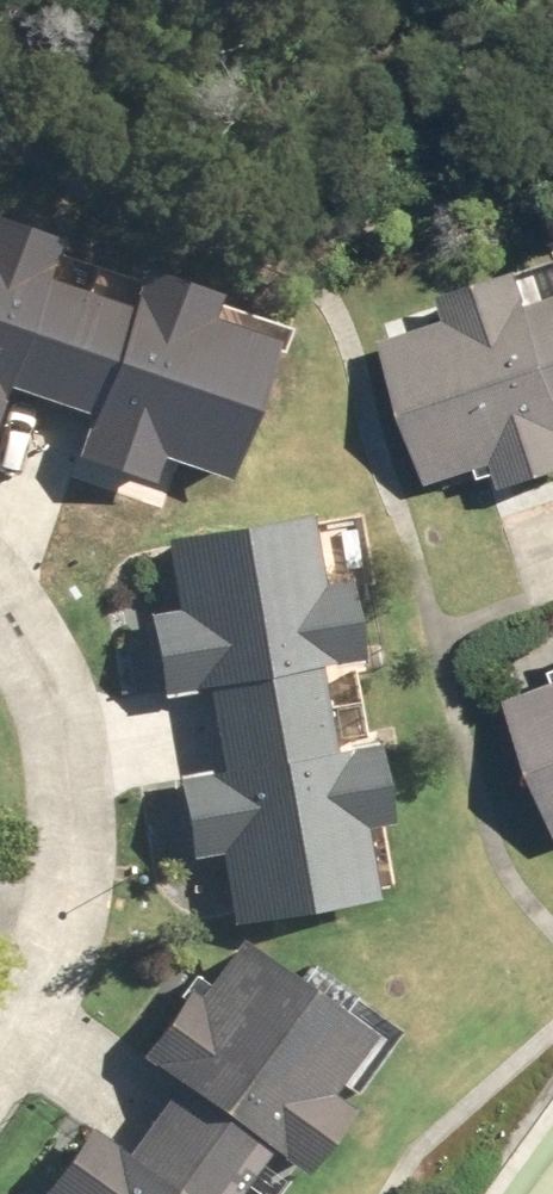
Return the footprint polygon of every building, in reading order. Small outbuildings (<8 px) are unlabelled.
[(4,430),(17,390),(57,403),(91,296),(43,279),(55,242),(0,225),(0,429),(4,430)] [(131,309),(91,296),(57,403),(99,416),(85,458),(157,483),(165,460),(234,482),(277,345),(208,323),(217,295),(143,270),(131,309)] [(538,311),(525,275),(449,302),(457,325),(389,349),(440,491),(503,467),(512,496),(552,481),(552,305),(538,311)] [(214,690),(222,733),(332,713),(324,671),(365,663),(351,583),(328,588),(315,519),(173,545),(186,614),(156,618),(170,696),(214,690)] [(513,708),(552,806),(552,690),(513,708)] [(332,713),(222,733),(229,773),(183,781),(199,863),(230,856),(243,929),(382,903),(369,832),(395,827),(380,749),(339,756),(332,713)] [(185,1085),(160,1120),(254,1188),(277,1155),(311,1181),(357,1116),(336,1100),(378,1041),(247,947),(213,992),(206,986),(153,1061),(185,1085)] [(160,1120),(133,1158),(95,1131),(51,1193),(250,1193),(254,1188),(160,1120)]
